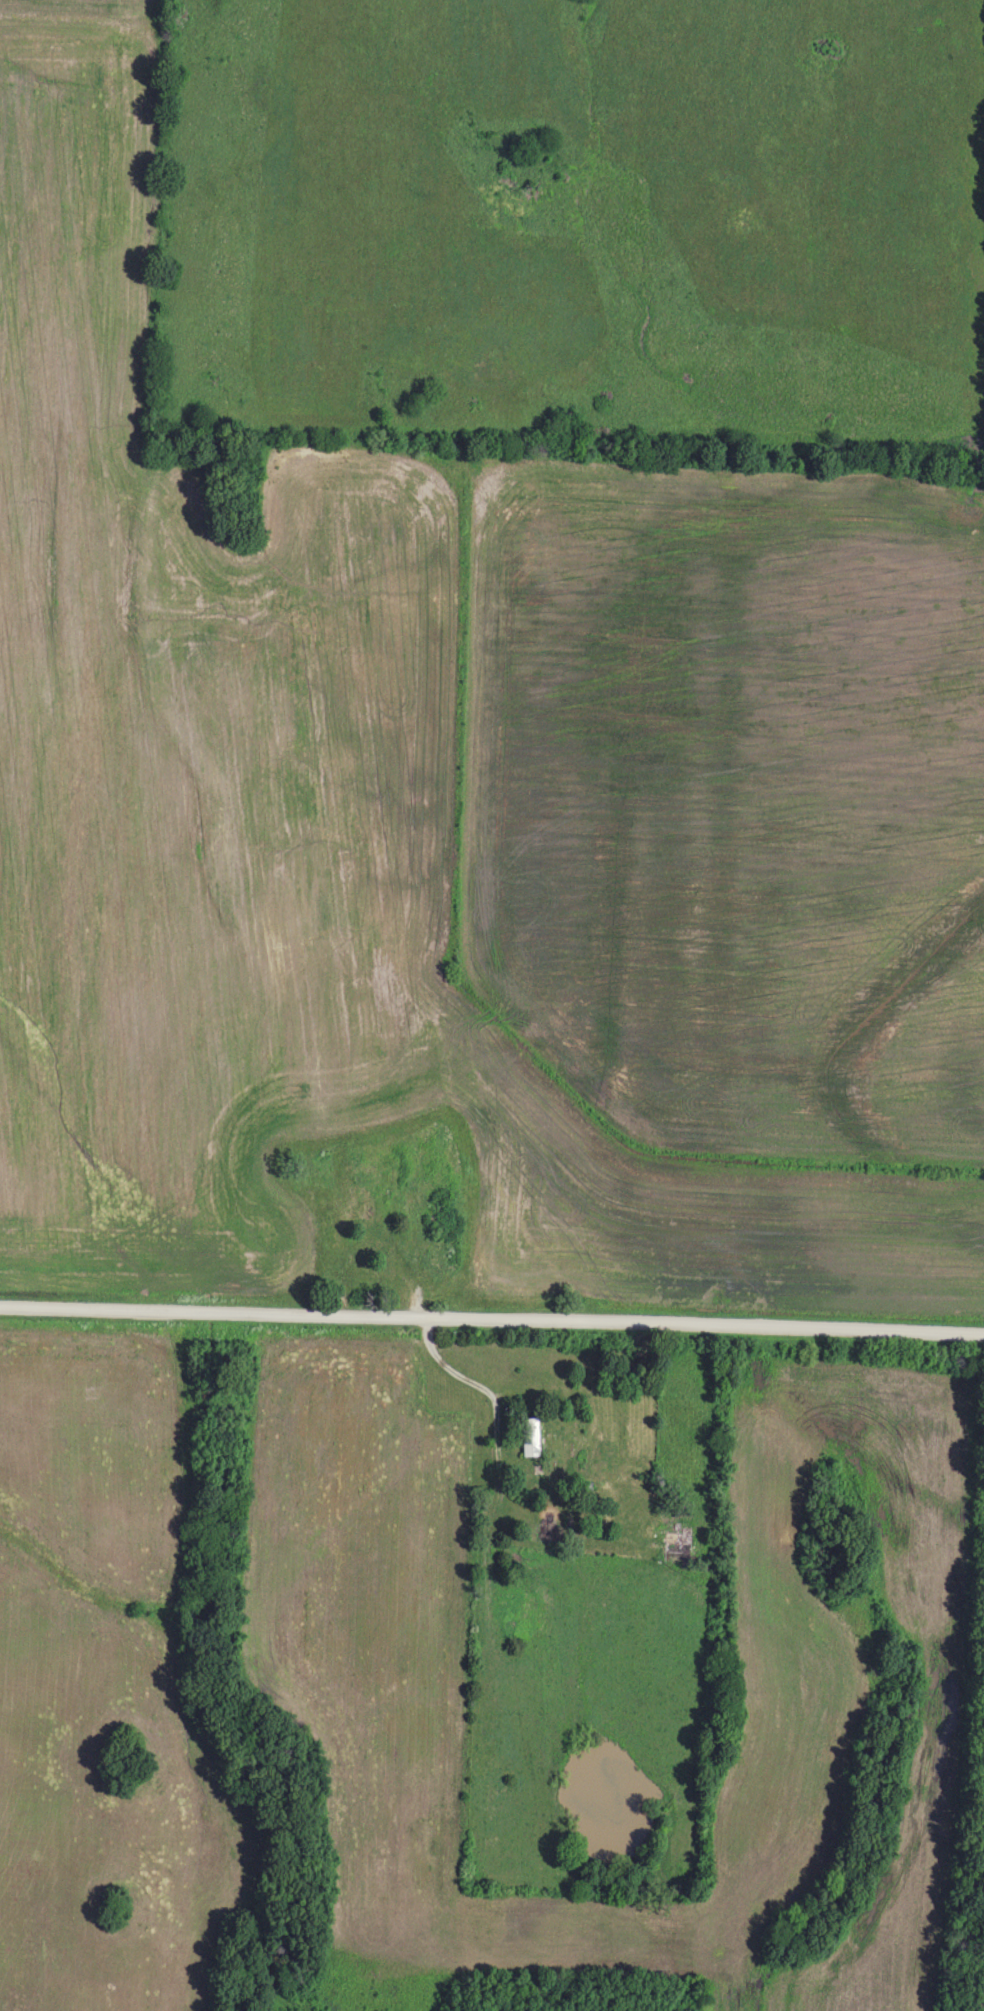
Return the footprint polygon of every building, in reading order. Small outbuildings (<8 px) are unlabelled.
[(536,1457),(536,1418),(519,1418),(519,1457),(536,1457)] [(663,1532),(663,1560),(687,1560),(687,1531),(663,1532)]
